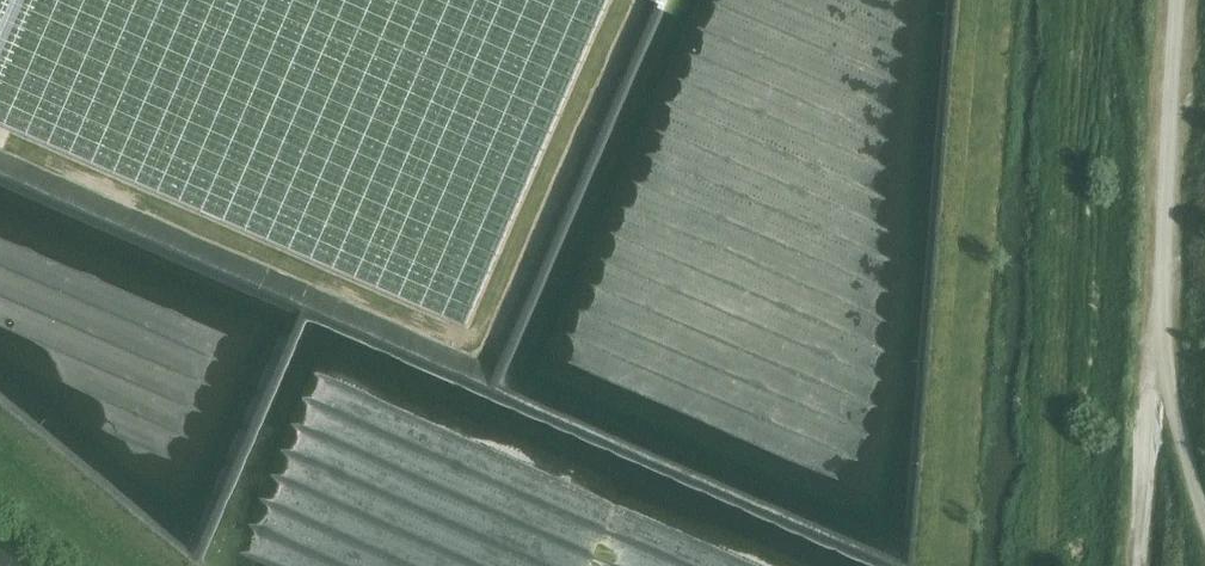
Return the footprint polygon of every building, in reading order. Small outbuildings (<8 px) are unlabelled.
[(466,329),(610,0),(0,0),(0,126),(466,329)]
